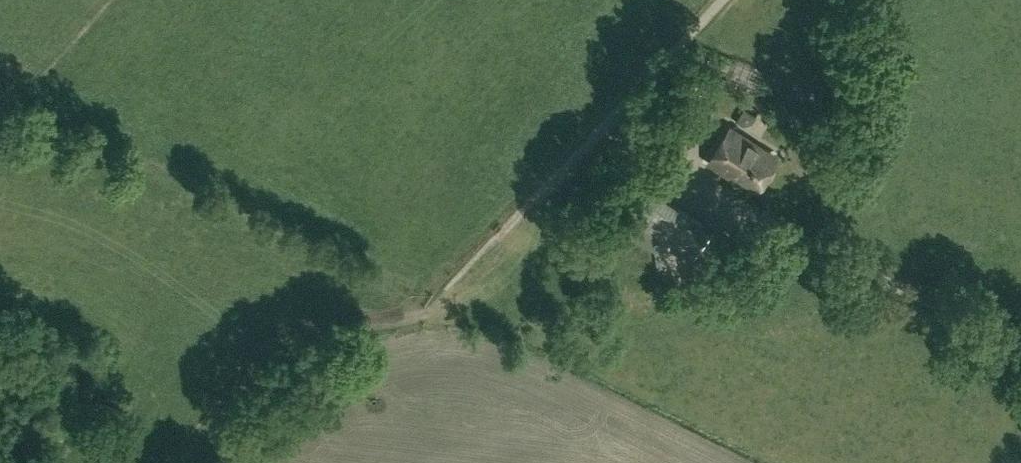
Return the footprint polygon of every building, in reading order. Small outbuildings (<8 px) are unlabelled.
[(768,169),(776,157),(729,127),(709,160),(721,168),(723,164),(757,186),(761,181),(765,181),(770,173),(768,169)] [(695,255),(712,228),(645,185),(627,212),(628,213),(619,226),(657,252),(666,237),(695,255)]
